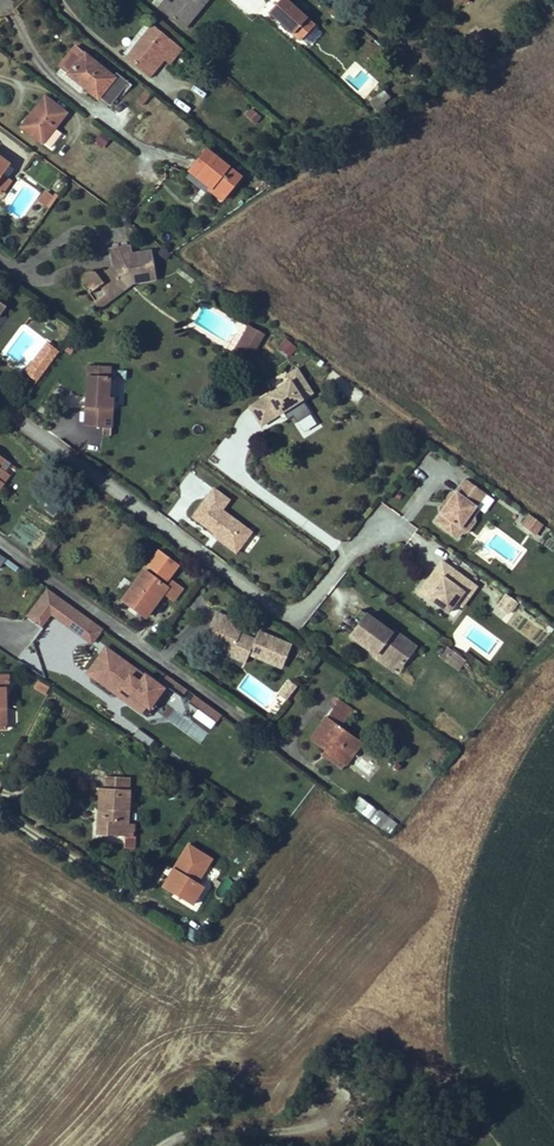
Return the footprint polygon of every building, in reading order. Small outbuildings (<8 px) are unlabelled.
[(207,0),(176,0),(172,5),(166,0),(159,8),(184,27),(207,0)] [(263,10),(267,13),(278,0),(271,0),(263,10)] [(286,0),(279,0),(268,12),(293,34),(307,18),(286,0)] [(135,47),(152,26),(148,23),(131,44),(135,47)] [(151,64),(170,41),(152,26),(135,47),(131,44),(123,54),(150,76),(156,68),(151,64)] [(312,44),(322,33),(315,26),(305,37),(312,44)] [(169,64),(181,49),(170,41),(151,64),(156,68),(163,59),(169,64)] [(127,83),(116,74),(113,77),(75,46),(60,65),(69,73),(84,85),(83,86),(98,99),(99,96),(110,105),(127,83)] [(84,85),(69,73),(68,75),(83,86),(84,85)] [(142,105),(153,92),(148,88),(137,101),(142,105)] [(375,110),(390,97),(383,90),(370,103),(375,110)] [(55,128),(66,113),(45,96),(32,113),(36,116),(25,130),(42,143),(43,142),(55,128)] [(25,130),(36,116),(32,113),(21,127),(25,130)] [(62,133),(55,128),(43,142),(51,148),(62,133)] [(106,147),(110,140),(100,134),(95,141),(106,147)] [(240,177),(206,150),(189,171),(200,179),(202,176),(212,185),(210,187),(208,189),(222,199),(240,177)] [(265,169),(275,158),(270,153),(260,164),(265,169)] [(8,164),(0,158),(0,192),(1,193),(10,181),(1,174),(8,164)] [(210,187),(212,185),(202,176),(200,179),(210,187)] [(45,205),(51,196),(45,192),(39,201),(45,205)] [(49,209),(56,199),(54,198),(46,207),(49,209)] [(154,279),(150,251),(130,255),(129,246),(110,249),(113,268),(105,274),(107,275),(101,279),(99,277),(98,275),(97,275),(97,274),(96,274),(95,274),(94,273),(93,273),(92,273),(92,272),(91,272),(90,273),(89,273),(87,273),(87,274),(86,274),(85,275),(84,275),(84,276),(83,277),(83,278),(83,279),(82,280),(82,282),(82,283),(83,284),(83,285),(83,286),(84,286),(86,289),(95,302),(105,294),(108,298),(118,290),(119,292),(133,282),(154,279)] [(106,273),(104,271),(98,275),(99,277),(101,279),(107,275),(105,274),(106,273)] [(99,307),(119,292),(118,290),(108,298),(105,294),(95,302),(99,307)] [(245,364),(262,335),(249,327),(232,356),(245,364)] [(293,361),(301,352),(286,337),(277,346),(293,361)] [(52,362),(59,352),(47,343),(40,353),(52,362)] [(38,381),(52,362),(40,353),(26,372),(38,381)] [(247,404),(260,427),(287,412),(302,438),(319,429),(303,400),(314,394),(297,364),(269,380),(275,389),(247,404)] [(111,435),(113,397),(108,397),(110,366),(88,365),(85,426),(103,427),(103,435),(111,435)] [(9,474),(0,468),(0,480),(3,482),(9,474)] [(474,516),(479,509),(476,507),(486,493),(466,479),(456,492),(435,522),(457,538),(461,533),(460,527),(468,517),(474,516)] [(254,531),(223,510),(231,499),(212,486),(189,519),(239,553),(254,531)] [(440,513),(456,492),(450,493),(439,508),(440,513)] [(57,501),(47,505),(51,514),(61,509),(57,501)] [(535,533),(542,523),(530,515),(523,524),(535,533)] [(467,532),(475,521),(474,516),(468,517),(460,527),(461,533),(467,532)] [(252,534),(243,549),(249,552),(258,537),(252,534)] [(57,547),(46,539),(41,545),(52,553),(57,547)] [(469,596),(476,586),(441,561),(434,571),(437,573),(432,580),(429,578),(419,591),(441,607),(449,597),(456,602),(463,592),(469,596)] [(173,600),(183,588),(172,580),(167,587),(144,571),(125,596),(138,606),(136,610),(146,617),(163,593),(173,600)] [(25,618),(43,628),(49,618),(93,644),(104,625),(42,589),(25,618)] [(462,606),(469,596),(463,592),(456,602),(462,606)] [(509,611),(516,601),(506,594),(498,606),(507,613),(509,611)] [(138,606),(125,596),(123,600),(136,610),(138,606)] [(448,612),(456,602),(449,597),(441,607),(448,612)] [(511,612),(517,603),(516,602),(509,611),(511,612)] [(413,645),(405,639),(393,630),(391,632),(388,636),(384,633),(386,631),(382,628),(383,627),(361,610),(355,618),(360,622),(350,636),(375,655),(377,652),(397,666),(400,662),(402,665),(405,660),(403,658),(413,645)] [(226,633),(229,625),(241,630),(242,628),(231,623),(232,619),(216,612),(210,626),(226,633)] [(283,653),(287,643),(258,631),(255,639),(240,633),(241,630),(229,625),(226,633),(210,626),(207,636),(222,642),(220,648),(232,653),(230,656),(245,663),(249,654),(273,664),(274,662),(282,665),(286,654),(283,653)] [(391,632),(383,627),(382,628),(386,631),(384,633),(388,636),(391,632)] [(220,648),(222,642),(207,636),(204,641),(220,648)] [(286,654),(291,644),(287,643),(283,653),(286,654)] [(405,660),(415,647),(413,645),(403,658),(405,660)] [(104,646),(84,675),(146,717),(152,709),(202,742),(209,730),(210,731),(222,713),(167,676),(161,684),(104,646)] [(445,660),(452,650),(449,648),(441,657),(445,660)] [(457,669),(464,659),(452,650),(445,660),(457,669)] [(397,666),(377,652),(375,655),(373,657),(393,671),(397,666)] [(458,670),(466,660),(464,659),(457,669),(458,670)] [(5,689),(8,689),(8,684),(11,684),(11,675),(0,676),(0,728),(6,728),(5,689)] [(292,692),(297,686),(289,680),(285,686),(292,692)] [(44,694),(49,687),(39,681),(34,688),(44,694)] [(286,700),(292,692),(285,686),(278,694),(286,700)] [(353,711),(338,701),(333,709),(347,719),(353,711)] [(361,743),(340,728),(347,719),(333,709),(311,738),(325,749),(342,761),(349,751),(353,754),(361,743)] [(137,729),(133,736),(149,746),(153,738),(137,729)] [(342,769),(353,754),(349,751),(342,761),(325,749),(322,754),(342,769)] [(367,776),(375,767),(360,755),(352,764),(367,776)] [(128,824),(129,790),(121,789),(122,777),(106,777),(105,788),(100,788),(99,809),(101,809),(101,814),(98,814),(97,828),(108,829),(107,835),(125,836),(127,836),(128,824)] [(129,790),(130,778),(122,777),(121,789),(129,790)] [(378,811),(360,797),(353,806),(370,820),(378,811)] [(397,824),(389,818),(388,819),(378,811),(370,820),(389,835),(397,824)] [(134,849),(135,836),(133,836),(133,824),(128,824),(127,836),(125,836),(124,848),(134,849)] [(199,883),(213,858),(186,842),(160,888),(193,907),(205,887),(199,883)]
